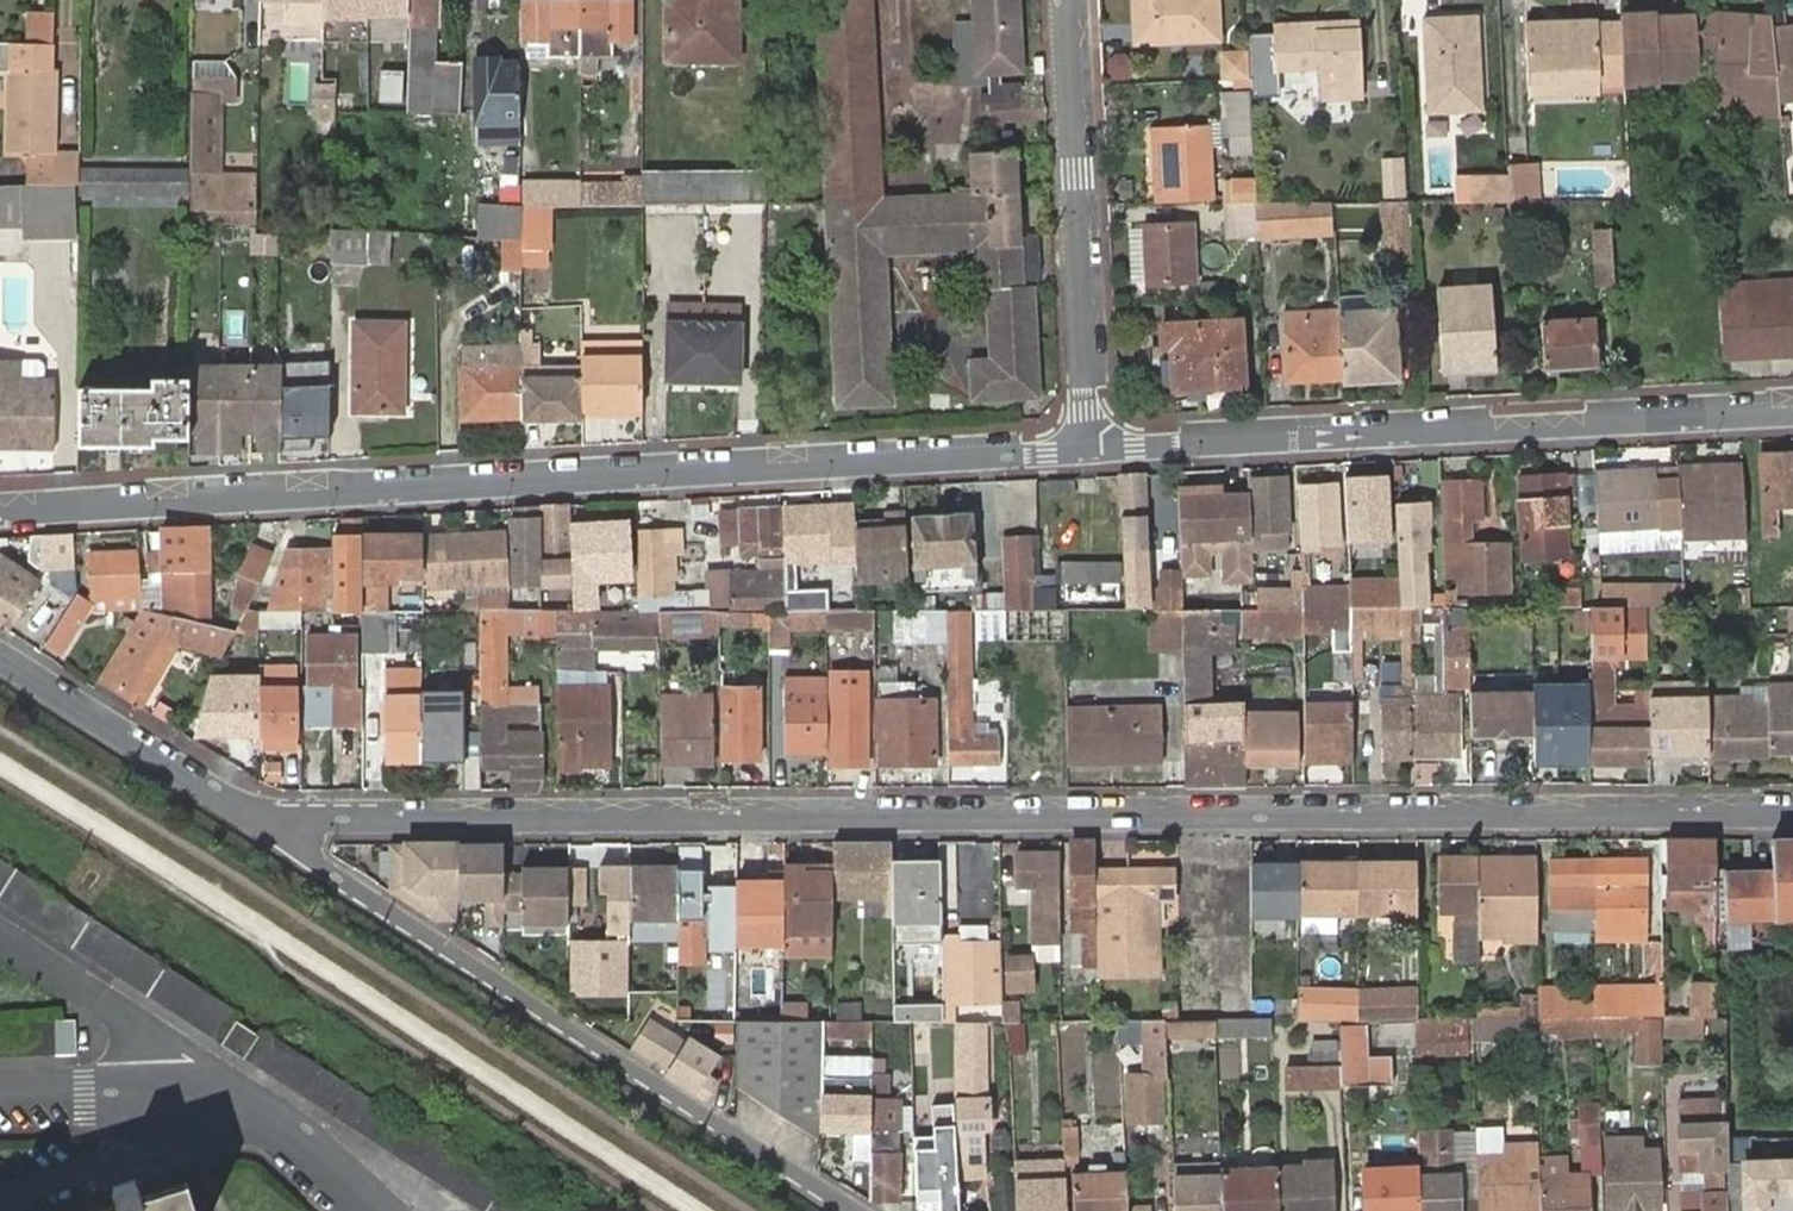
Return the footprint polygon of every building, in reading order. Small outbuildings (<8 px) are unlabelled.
[(323,21),(412,21),(412,0),(323,0),(323,21)] [(414,25),(438,26),(439,0),(415,0),(414,25)] [(667,57),(737,56),(738,0),(667,0),(667,57)] [(838,405),(893,402),(885,253),(977,248),(981,287),(992,287),(996,358),(975,361),(977,398),(1039,395),(1035,284),(1029,284),(1029,271),(1040,269),(1038,234),(1020,233),(1016,169),(1015,149),(1003,149),(972,151),(974,194),(881,199),(872,0),(819,0),(838,405)] [(976,17),(979,72),(1002,71),(1023,70),(1020,0),(975,0),(976,17)] [(1135,35),(1217,31),(1215,0),(1133,0),(1135,35)] [(632,1),(526,1),(526,37),(552,39),(552,53),(585,54),(585,72),(598,72),(599,53),(612,53),(612,38),(632,39),(632,1)] [(1660,9),(1623,7),(1625,35),(1628,78),(1664,81),(1663,71),(1703,74),(1702,60),(1699,19),(1660,16),(1660,9)] [(1481,8),(1428,12),(1432,103),(1486,100),(1481,8)] [(1774,15),(1697,11),(1699,19),(1702,60),(1726,60),(1730,111),(1785,115),(1783,95),(1776,29),(1774,15)] [(1002,82),(1002,71),(979,72),(976,17),(954,18),(957,85),(989,84),(989,90),(980,91),(980,102),(1013,101),(1013,92),(1023,92),(1023,81),(1002,82)] [(1333,19),(1326,19),(1327,29),(1358,28),(1358,18),(1333,19)] [(1327,29),(1326,19),(1315,20),(1315,29),(1327,29)] [(1315,29),(1315,20),(1272,22),(1275,69),(1318,66),(1318,98),(1331,98),(1327,29),(1315,29)] [(414,25),(411,25),(410,110),(434,112),(437,60),(438,26),(414,25)] [(1358,28),(1327,29),(1331,98),(1363,96),(1358,28)] [(1776,29),(1783,95),(1792,94),(1792,28),(1776,29)] [(1601,32),(1531,36),(1531,49),(1601,46),(1601,37),(1601,32)] [(1625,35),(1601,37),(1601,46),(1605,97),(1629,95),(1628,78),(1625,35)] [(60,154),(60,108),(54,108),(55,71),(38,70),(38,44),(0,41),(0,70),(13,71),(12,153),(60,154)] [(520,54),(546,56),(547,42),(520,41),(520,54)] [(1531,49),(1535,100),(1605,97),(1601,46),(1531,49)] [(1104,75),(1128,78),(1130,53),(1107,51),(1104,75)] [(1250,79),(1249,51),(1222,51),(1223,81),(1233,80),(1250,79)] [(520,125),(521,64),(500,64),(500,59),(473,58),(471,111),(472,142),(520,143),(520,125)] [(461,112),(464,61),(437,60),(434,112),(461,112)] [(292,98),(308,100),(311,71),(295,69),(292,98)] [(1663,71),(1664,81),(1704,85),(1703,74),(1663,71)] [(408,73),(378,72),(377,102),(407,102),(408,73)] [(310,114),(332,116),(336,77),(313,75),(310,114)] [(239,79),(193,77),(192,106),(220,107),(237,105),(239,79)] [(1251,79),(1250,79),(1233,80),(1234,88),(1251,86),(1251,79)] [(1253,153),(1248,91),(1227,93),(1232,154),(1253,153)] [(1606,108),(1605,97),(1535,100),(1535,112),(1606,108)] [(258,221),(259,188),(251,188),(209,187),(210,170),(220,170),(220,107),(192,106),(191,167),(191,193),(191,215),(191,220),(250,221),(258,221)] [(1207,125),(1162,128),(1167,200),(1212,198),(1207,125)] [(1003,149),(1015,149),(1014,128),(1002,128),(1003,149)] [(1167,200),(1162,128),(1154,128),(1158,200),(1167,200)] [(961,141),(933,141),(933,164),(961,164),(961,141)] [(517,145),(519,176),(538,175),(536,144),(517,145)] [(80,181),(80,165),(80,153),(60,154),(60,181),(80,181)] [(1381,154),(1381,195),(1404,195),(1404,154),(1381,154)] [(1540,164),(1514,165),(1514,178),(1516,202),(1541,202),(1540,164)] [(191,193),(191,167),(80,165),(80,181),(80,192),(191,193)] [(702,169),(642,168),(642,183),(642,202),(702,201),(702,169)] [(762,201),(762,169),(702,169),(702,201),(762,201)] [(1516,202),(1514,178),(1496,179),(1497,202),(1510,202),(1516,202)] [(80,192),(80,181),(60,181),(0,182),(0,227),(27,227),(28,237),(79,238),(79,227),(80,192)] [(1261,202),(1260,181),(1235,182),(1235,202),(1255,202),(1256,202),(1261,202)] [(523,182),(523,202),(523,203),(545,203),(642,204),(642,202),(642,183),(523,182)] [(476,202),(475,235),(502,236),(524,236),(523,203),(523,202),(476,202)] [(1256,234),(1255,202),(1235,202),(1230,202),(1232,235),(1256,234)] [(1332,202),(1261,202),(1256,202),(1258,234),(1334,235),(1332,202)] [(1335,232),(1377,234),(1378,204),(1336,202),(1335,232)] [(523,203),(524,236),(524,237),(524,245),(544,246),(544,237),(545,203),(523,203)] [(1408,206),(1386,208),(1389,240),(1410,239),(1408,206)] [(1195,230),(1149,230),(1151,283),(1195,282),(1195,230)] [(276,254),(278,232),(251,231),(250,252),(276,254)] [(336,237),(336,269),(372,269),(372,233),(336,232),(336,237)] [(502,268),(524,268),(524,245),(524,237),(524,236),(502,236),(502,268)] [(1618,288),(1615,251),(1596,251),(1599,290),(1618,288)] [(1719,288),(1723,347),(1749,345),(1749,356),(1792,353),(1792,280),(1746,282),(1747,288),(1719,288)] [(1494,285),(1437,288),(1444,369),(1498,364),(1494,285)] [(702,323),(702,302),(664,303),(664,323),(702,323)] [(738,302),(702,302),(702,323),(739,323),(738,302)] [(1343,380),(1339,315),(1338,311),(1285,313),(1290,377),(1312,376),(1314,383),(1343,380)] [(1343,380),(1343,384),(1400,380),(1394,312),(1339,315),(1343,380)] [(1596,319),(1541,323),(1544,360),(1562,359),(1563,368),(1600,366),(1596,319)] [(409,323),(362,321),(361,410),(408,410),(409,323)] [(1242,322),(1165,326),(1166,347),(1176,348),(1179,386),(1246,382),(1242,322)] [(665,381),(702,380),(702,323),(664,323),(665,381)] [(702,323),(702,380),(741,380),(739,323),(702,323)] [(1723,347),(1723,357),(1749,356),(1749,345),(1723,347)] [(525,367),(525,349),(486,350),(467,351),(469,414),(498,413),(498,420),(525,420),(526,414),(525,367)] [(297,358),(190,362),(189,450),(317,444),(316,431),(334,430),(335,354),(298,354),(297,358)] [(584,357),(584,366),(585,408),(642,406),(642,354),(584,357)] [(0,363),(0,449),(59,446),(57,379),(47,379),(46,363),(41,359),(26,359),(20,364),(21,363),(0,363)] [(584,366),(525,367),(526,414),(540,414),(540,420),(551,419),(553,414),(561,413),(564,419),(585,418),(585,416),(585,408),(584,366)] [(190,434),(190,375),(155,376),(155,383),(79,381),(79,440),(157,442),(158,433),(190,434)] [(642,406),(585,408),(585,416),(642,414),(642,406)] [(1765,537),(1780,536),(1779,505),(1792,504),(1792,454),(1763,455),(1765,537)] [(1683,541),(1748,537),(1744,464),(1680,468),(1680,479),(1682,526),(1683,541)] [(1680,468),(1656,470),(1656,480),(1680,479),(1680,468)] [(1656,470),(1596,473),(1599,533),(1682,526),(1680,479),(1656,480),(1656,470)] [(1559,521),(1567,520),(1566,472),(1521,474),(1524,555),(1560,553),(1559,521)] [(1119,474),(1123,548),(1148,548),(1145,473),(1119,474)] [(1395,475),(1347,478),(1350,546),(1399,544),(1395,475)] [(1252,477),(1253,492),(1254,541),(1255,568),(1268,568),(1267,547),(1267,527),(1289,526),(1288,477),(1252,477)] [(1484,481),(1444,482),(1449,577),(1464,577),(1464,592),(1510,592),(1510,543),(1471,543),(1471,518),(1484,518),(1484,481)] [(1071,482),(1041,483),(1042,496),(1071,495),(1071,482)] [(1305,532),(1341,531),(1340,485),(1303,486),(1305,532)] [(1253,492),(1181,494),(1183,543),(1254,541),(1253,492)] [(710,498),(696,499),(697,519),(711,519),(710,498)] [(1399,544),(1401,604),(1426,603),(1425,552),(1433,551),(1432,503),(1397,504),(1399,544)] [(571,504),(546,506),(548,561),(573,561),(571,521),(571,504)] [(539,506),(513,508),(516,573),(542,572),(539,506)] [(887,528),(857,530),(859,577),(910,575),(908,512),(886,513),(887,519),(887,528)] [(834,553),(833,513),(787,514),(788,555),(834,553)] [(715,608),(787,607),(786,515),(724,518),(724,536),(722,536),(722,549),(742,548),(742,562),(763,562),(763,572),(710,574),(711,589),(715,590),(715,608)] [(339,567),(338,610),(364,613),(363,517),(345,518),(345,567),(339,567)] [(978,590),(975,517),(912,518),(915,592),(978,590)] [(887,519),(857,521),(857,530),(887,528),(887,519)] [(630,520),(571,521),(573,561),(573,584),(589,583),(588,574),(631,573),(630,520)] [(1569,554),(1567,520),(1559,521),(1560,553),(1569,554)] [(211,526),(162,527),(162,568),(181,569),(182,572),(210,573),(211,526)] [(1289,547),(1289,526),(1267,527),(1267,547),(1289,547)] [(667,613),(711,612),(711,591),(666,592),(666,578),(678,577),(677,552),(666,552),(666,531),(640,531),(641,554),(643,613),(656,613),(658,613),(660,613),(667,613)] [(666,552),(677,552),(685,551),(684,531),(666,531),(666,552)] [(1342,544),(1341,531),(1305,532),(1305,545),(1342,544)] [(426,540),(426,590),(510,582),(510,580),(507,533),(426,540)] [(76,534),(40,535),(41,571),(78,570),(76,534)] [(1005,610),(1010,610),(1032,611),(1031,587),(1030,536),(1006,537),(1005,610)] [(423,569),(423,540),(390,541),(389,538),(367,540),(368,600),(391,600),(390,569),(423,569)] [(248,611),(277,553),(256,546),(244,574),(235,606),(248,613),(248,611)] [(326,610),(334,610),(334,599),(328,599),(329,575),(334,575),(335,547),(293,546),(291,552),(287,560),(285,565),(282,572),(280,577),(278,583),(277,590),(274,596),(270,601),(265,611),(290,610),(304,610),(326,610)] [(138,547),(88,549),(89,590),(140,589),(138,547)] [(1148,548),(1123,548),(1125,609),(1163,610),(1185,611),(1185,606),(1184,568),(1166,568),(1166,587),(1149,588),(1148,548)] [(1309,579),(1306,549),(1291,550),(1294,581),(1309,579)] [(1,555),(0,556),(0,628),(7,633),(42,583),(1,555)] [(1118,564),(1065,565),(1066,602),(1119,601),(1118,564)] [(162,581),(162,613),(209,628),(210,573),(182,572),(181,569),(162,568),(151,567),(150,567),(150,582),(162,581)] [(859,586),(910,584),(910,575),(859,577),(859,584),(859,586)] [(1400,579),(1353,580),(1353,589),(1353,608),(1402,607),(1401,604),(1400,579)] [(1430,583),(1431,606),(1450,606),(1449,582),(1430,583)] [(790,606),(859,605),(859,586),(859,584),(790,586),(790,606)] [(477,586),(477,605),(503,605),(504,586),(477,586)] [(1573,631),(1583,631),(1583,586),(1559,586),(1559,605),(1574,605),(1573,631)] [(1053,587),(1031,587),(1032,611),(1053,610),(1053,587)] [(1276,609),(1289,609),(1304,609),(1303,589),(1303,588),(1255,590),(1256,610),(1260,609),(1276,609)] [(1612,589),(1602,588),(1603,609),(1624,609),(1623,592),(1612,591),(1612,589)] [(1303,589),(1304,609),(1350,608),(1353,608),(1353,589),(1303,589)] [(93,604),(75,593),(42,646),(60,657),(93,604)] [(517,608),(546,608),(546,593),(517,593),(517,608)] [(546,608),(574,607),(574,593),(546,593),(546,608)] [(1411,626),(1411,607),(1402,607),(1353,608),(1350,608),(1350,630),(1351,675),(1358,674),(1358,635),(1358,627),(1411,626)] [(145,608),(99,681),(139,706),(176,646),(220,660),(228,634),(209,628),(162,613),(145,608)] [(1350,608),(1304,609),(1304,630),(1350,630),(1350,608)] [(1645,654),(1644,609),(1624,609),(1603,609),(1593,608),(1594,671),(1614,671),(1615,667),(1627,655),(1645,654)] [(899,652),(910,652),(907,609),(898,609),(899,652)] [(910,652),(950,653),(950,610),(911,609),(907,609),(910,652)] [(1260,635),(1260,609),(1256,610),(1241,610),(1241,635),(1260,635)] [(1276,635),(1276,609),(1260,609),(1260,635),(1276,635)] [(1289,635),(1289,609),(1276,609),(1276,635),(1289,635)] [(1304,609),(1289,609),(1289,635),(1304,635),(1304,630),(1304,609)] [(1469,679),(1467,609),(1433,611),(1434,687),(1469,687),(1469,679)] [(1662,609),(1648,609),(1648,630),(1663,629),(1662,609)] [(334,610),(333,625),(364,626),(364,613),(338,610),(334,610)] [(788,629),(830,629),(830,610),(787,611),(770,611),(770,623),(771,649),(788,649),(788,629)] [(972,610),(950,610),(950,653),(950,670),(974,670),(972,610)] [(1068,639),(1068,610),(1053,610),(1032,611),(1010,610),(1010,639),(1068,639)] [(1185,634),(1185,611),(1163,610),(1164,633),(1185,634)] [(1210,635),(1241,635),(1241,610),(1185,611),(1185,634),(1185,701),(1198,701),(1210,700),(1210,635)] [(770,623),(770,611),(720,612),(720,622),(770,623)] [(400,614),(364,613),(364,626),(364,652),(392,652),(391,627),(401,627),(400,614)] [(657,649),(656,613),(643,613),(574,614),(561,614),(560,638),(589,638),(590,648),(657,649)] [(504,614),(480,614),(482,702),(534,704),(533,692),(505,691),(504,614)] [(557,649),(558,614),(547,614),(522,614),(522,647),(557,649)] [(1411,634),(1411,626),(1358,627),(1358,635),(1411,634)] [(332,719),(365,718),(365,717),(364,656),(360,655),(360,635),(333,636),(333,691),(333,709),(332,719)] [(305,637),(305,691),(305,709),(305,719),(332,719),(333,709),(333,691),(333,636),(305,637)] [(1037,676),(1037,671),(1036,666),(1010,666),(1010,676),(1037,676)] [(298,750),(298,736),(297,670),(260,670),(261,736),(261,750),(298,750)] [(974,670),(950,670),(950,761),(998,761),(997,736),(974,735),(974,670)] [(421,696),(421,671),(382,671),(382,695),(421,696)] [(1611,695),(1614,671),(1594,671),(1592,671),(1592,684),(1592,694),(1611,695)] [(255,677),(216,680),(206,700),(199,732),(218,734),(256,733),(255,701),(255,677)] [(916,703),(915,683),(879,684),(881,761),(937,761),(936,703),(916,703)] [(1712,757),(1712,718),(1712,683),(1667,684),(1668,698),(1649,699),(1649,704),(1649,717),(1650,758),(1672,758),(1671,751),(1681,751),(1681,757),(1712,757)] [(1770,755),(1792,755),(1792,683),(1769,684),(1770,718),(1770,755)] [(1592,684),(1535,684),(1535,738),(1535,767),(1592,767),(1592,762),(1592,719),(1592,694),(1592,684)] [(1668,698),(1667,684),(1649,684),(1649,699),(1668,698)] [(607,685),(557,686),(557,704),(557,765),(608,764),(607,685)] [(721,686),(723,762),(759,761),(759,686),(721,686)] [(1385,758),(1412,758),(1411,697),(1411,687),(1384,688),(1385,758)] [(829,750),(829,691),(785,690),(786,749),(829,750)] [(869,765),(869,693),(833,693),(834,764),(869,765)] [(1534,694),(1469,696),(1470,739),(1535,738),(1534,694)] [(1592,719),(1592,762),(1650,762),(1650,758),(1649,717),(1649,708),(1611,708),(1611,695),(1592,694),(1592,719)] [(421,696),(382,695),(382,753),(423,753),(421,699),(421,696)] [(1411,697),(1412,758),(1461,757),(1461,698),(1411,697)] [(423,753),(423,762),(483,761),(483,735),(466,735),(465,699),(421,699),(423,753)] [(660,700),(661,764),(715,763),(714,701),(660,700)] [(1210,700),(1198,701),(1198,711),(1247,710),(1247,700),(1217,700),(1210,700)] [(1186,786),(1248,786),(1248,766),(1247,710),(1198,711),(1198,701),(1185,701),(1186,786)] [(1351,704),(1305,704),(1305,763),(1351,763),(1351,704)] [(1248,766),(1299,765),(1299,712),(1247,710),(1248,766)] [(1068,761),(1127,762),(1127,712),(1068,711),(1068,761)] [(1127,712),(1127,762),(1163,762),(1163,713),(1127,712)] [(1729,757),(1770,755),(1770,718),(1712,718),(1712,757),(1711,763),(1729,764),(1729,757)] [(483,730),(483,735),(483,761),(483,765),(514,765),(516,790),(538,790),(544,783),(544,747),(524,748),(524,730),(483,730)] [(543,730),(524,730),(524,748),(544,747),(543,730)] [(382,763),(423,762),(423,753),(382,753),(382,763)] [(1717,838),(1669,839),(1670,888),(1670,908),(1698,908),(1705,908),(1705,915),(1717,916),(1717,838)] [(1773,839),(1774,867),(1725,869),(1727,922),(1792,920),(1792,838),(1773,839)] [(1180,840),(1179,931),(1196,933),(1197,885),(1223,886),(1223,840),(1180,840)] [(1257,921),(1251,921),(1251,950),(1299,951),(1300,921),(1280,920),(1281,840),(1256,841),(1257,921)] [(1098,841),(1074,841),(1075,903),(1098,904),(1098,868),(1098,841)] [(893,842),(837,842),(836,898),(893,898),(893,860),(893,842)] [(763,843),(737,843),(737,875),(738,887),(736,936),(736,938),(736,952),(736,967),(736,1022),(781,1021),(782,991),(782,983),(763,984),(763,843)] [(1133,843),(1132,862),(1174,863),(1174,844),(1133,843)] [(456,905),(456,845),(388,844),(387,894),(435,922),(455,923),(456,905)] [(502,907),(504,872),(505,844),(456,845),(456,905),(502,907)] [(1032,852),(1017,852),(1017,887),(1033,887),(1032,852)] [(1062,889),(1062,852),(1032,852),(1033,887),(1033,918),(1063,919),(1062,889)] [(1475,858),(1440,858),(1439,906),(1452,906),(1476,907),(1475,858)] [(1538,858),(1475,858),(1476,907),(1477,935),(1501,934),(1501,915),(1538,915),(1538,858)] [(244,1016),(0,859),(0,902),(180,1018),(224,1046),(244,1016)] [(942,859),(893,860),(893,898),(894,944),(942,944),(942,859)] [(1597,909),(1597,862),(1554,861),(1556,932),(1596,932),(1597,909)] [(1642,861),(1597,862),(1597,909),(1644,910),(1642,861)] [(676,865),(628,865),(628,893),(627,915),(668,915),(667,934),(680,934),(680,916),(676,916),(676,865)] [(568,923),(570,867),(524,866),(524,872),(504,872),(502,907),(523,909),(523,922),(568,923)] [(806,866),(784,866),(783,930),(833,931),(834,879),(813,879),(806,879),(807,871),(806,866)] [(1358,866),(1301,866),(1300,914),(1358,914),(1358,866)] [(1416,866),(1358,866),(1358,914),(1417,914),(1416,866)] [(568,923),(568,931),(581,931),(582,905),(585,906),(585,868),(570,867),(568,923)] [(1175,867),(1133,868),(1133,869),(1134,905),(1134,975),(1160,975),(1160,902),(1175,901),(1175,867)] [(1133,868),(1098,868),(1098,904),(1098,975),(1134,975),(1134,905),(1133,869),(1133,868)] [(680,934),(680,962),(707,962),(707,952),(707,886),(707,873),(680,873),(680,934)] [(1197,885),(1196,933),(1223,932),(1223,886),(1197,885)] [(736,936),(738,887),(707,886),(707,952),(736,952),(736,938),(736,936)] [(627,915),(628,893),(611,892),(610,932),(606,932),(606,945),(575,945),(575,994),(624,995),(624,946),(627,946),(627,933),(627,915)] [(1476,907),(1452,906),(1453,964),(1478,964),(1477,935),(1476,907)] [(668,915),(627,915),(627,933),(667,934),(668,915)] [(833,952),(833,931),(783,930),(783,951),(833,952)] [(947,935),(949,984),(950,1002),(962,1002),(988,1002),(987,941),(963,940),(962,935),(947,935)] [(1037,953),(1008,952),(1009,994),(1038,994),(1037,953)] [(1251,1018),(1251,983),(1179,983),(1179,1020),(1216,1019),(1251,1018)] [(1716,1018),(1716,986),(1690,985),(1689,1018),(1716,1018)] [(1596,1019),(1596,1003),(1565,1004),(1566,989),(1539,989),(1539,1020),(1596,1019)] [(1357,1023),(1357,1003),(1357,991),(1299,990),(1298,1018),(1298,1025),(1338,1024),(1357,1023)] [(1418,1022),(1418,996),(1417,990),(1357,991),(1357,1003),(1357,1023),(1385,1023),(1418,1022)] [(1630,1018),(1630,991),(1597,990),(1596,1019),(1630,1018)] [(1630,991),(1630,1018),(1657,1018),(1661,1019),(1664,1019),(1664,1015),(1664,990),(1630,991)] [(835,1017),(861,1017),(862,1001),(835,1000),(835,1017)] [(943,1006),(894,1007),(894,1020),(894,1023),(912,1023),(943,1023),(943,1006)] [(244,1016),(224,1046),(330,1115),(478,1210),(530,1210),(534,1204),(244,1016)] [(1251,1018),(1216,1019),(1216,1020),(1216,1038),(1272,1035),(1272,1018),(1251,1018)] [(1630,1018),(1596,1019),(1597,1032),(1635,1033),(1636,1066),(1659,1067),(1657,1018),(1630,1018)] [(76,1019),(0,1022),(0,1056),(77,1053),(76,1019)] [(686,1042),(648,1019),(630,1049),(666,1071),(662,1078),(708,1105),(722,1082),(709,1074),(719,1057),(688,1038),(686,1042)] [(1216,1020),(1166,1021),(1167,1039),(1216,1038),(1216,1020)] [(781,1021),(736,1022),(735,1065),(735,1082),(823,1134),(823,1133),(824,1084),(824,1041),(825,1030),(825,1021),(781,1021)] [(1166,1021),(1143,1022),(1144,1047),(1167,1046),(1167,1039),(1166,1021)] [(1466,1021),(1418,1022),(1418,1043),(1418,1054),(1467,1052),(1466,1021)] [(985,1022),(953,1023),(955,1096),(956,1120),(958,1159),(958,1177),(985,1176),(984,1158),(983,1128),(993,1129),(992,1095),(987,1095),(985,1052),(985,1022)] [(1418,1022),(1385,1023),(1386,1043),(1418,1043),(1418,1022)] [(1368,1028),(1338,1028),(1340,1053),(1341,1087),(1395,1086),(1394,1058),(1369,1056),(1368,1028)] [(873,1032),(825,1030),(824,1041),(873,1043),(873,1032)] [(1169,1079),(1167,1046),(1144,1047),(1146,1081),(1128,1082),(1129,1123),(1164,1122),(1161,1079),(1169,1079)] [(1288,1088),(1341,1087),(1340,1053),(1315,1054),(1315,1066),(1287,1066),(1288,1088)] [(1184,1129),(1215,1130),(1217,1071),(1186,1070),(1184,1129)] [(958,1159),(956,1120),(932,1119),(931,1077),(917,1077),(919,1170),(928,1171),(927,1159),(958,1159)] [(855,1164),(873,1164),(873,1134),(873,1111),(873,1090),(873,1085),(824,1084),(823,1133),(855,1134),(855,1164)] [(873,1090),(873,1111),(876,1111),(876,1201),(900,1201),(900,1131),(895,1110),(884,1110),(883,1090),(873,1090)] [(1681,1168),(1716,1168),(1717,1193),(1683,1194),(1683,1210),(1725,1210),(1724,1163),(1724,1139),(1723,1125),(1723,1099),(1679,1101),(1681,1168)] [(1478,1132),(1420,1133),(1422,1210),(1461,1210),(1461,1176),(1479,1176),(1478,1158),(1478,1132)] [(1539,1146),(1502,1146),(1503,1156),(1478,1158),(1479,1176),(1479,1210),(1524,1210),(1524,1200),(1540,1200),(1540,1177),(1539,1146)] [(1607,1153),(1609,1210),(1647,1210),(1660,1210),(1657,1151),(1607,1153)] [(1724,1163),(1725,1210),(1792,1210),(1792,1157),(1745,1158),(1745,1162),(1724,1163)] [(1278,1210),(1331,1210),(1330,1162),(1309,1163),(1309,1169),(1277,1169),(1278,1210)] [(1014,1165),(1015,1182),(1016,1210),(1066,1210),(1064,1164),(1014,1165)] [(1277,1169),(1219,1173),(1221,1210),(1278,1210),(1277,1169)] [(1124,1172),(1073,1173),(1073,1210),(1126,1210),(1124,1172)] [(1219,1173),(1171,1175),(1172,1210),(1221,1210),(1219,1173)] [(1479,1176),(1461,1176),(1461,1210),(1479,1210),(1479,1176)] [(1587,1177),(1540,1177),(1540,1200),(1541,1210),(1588,1210),(1587,1177)] [(991,1178),(991,1210),(1007,1210),(1006,1178),(991,1178)] [(186,1184),(141,1197),(137,1182),(115,1189),(118,1204),(95,1210),(195,1210),(186,1184)] [(1126,1187),(1128,1210),(1150,1210),(1147,1185),(1126,1187)] [(1540,1200),(1524,1200),(1524,1210),(1541,1210),(1540,1200)]
